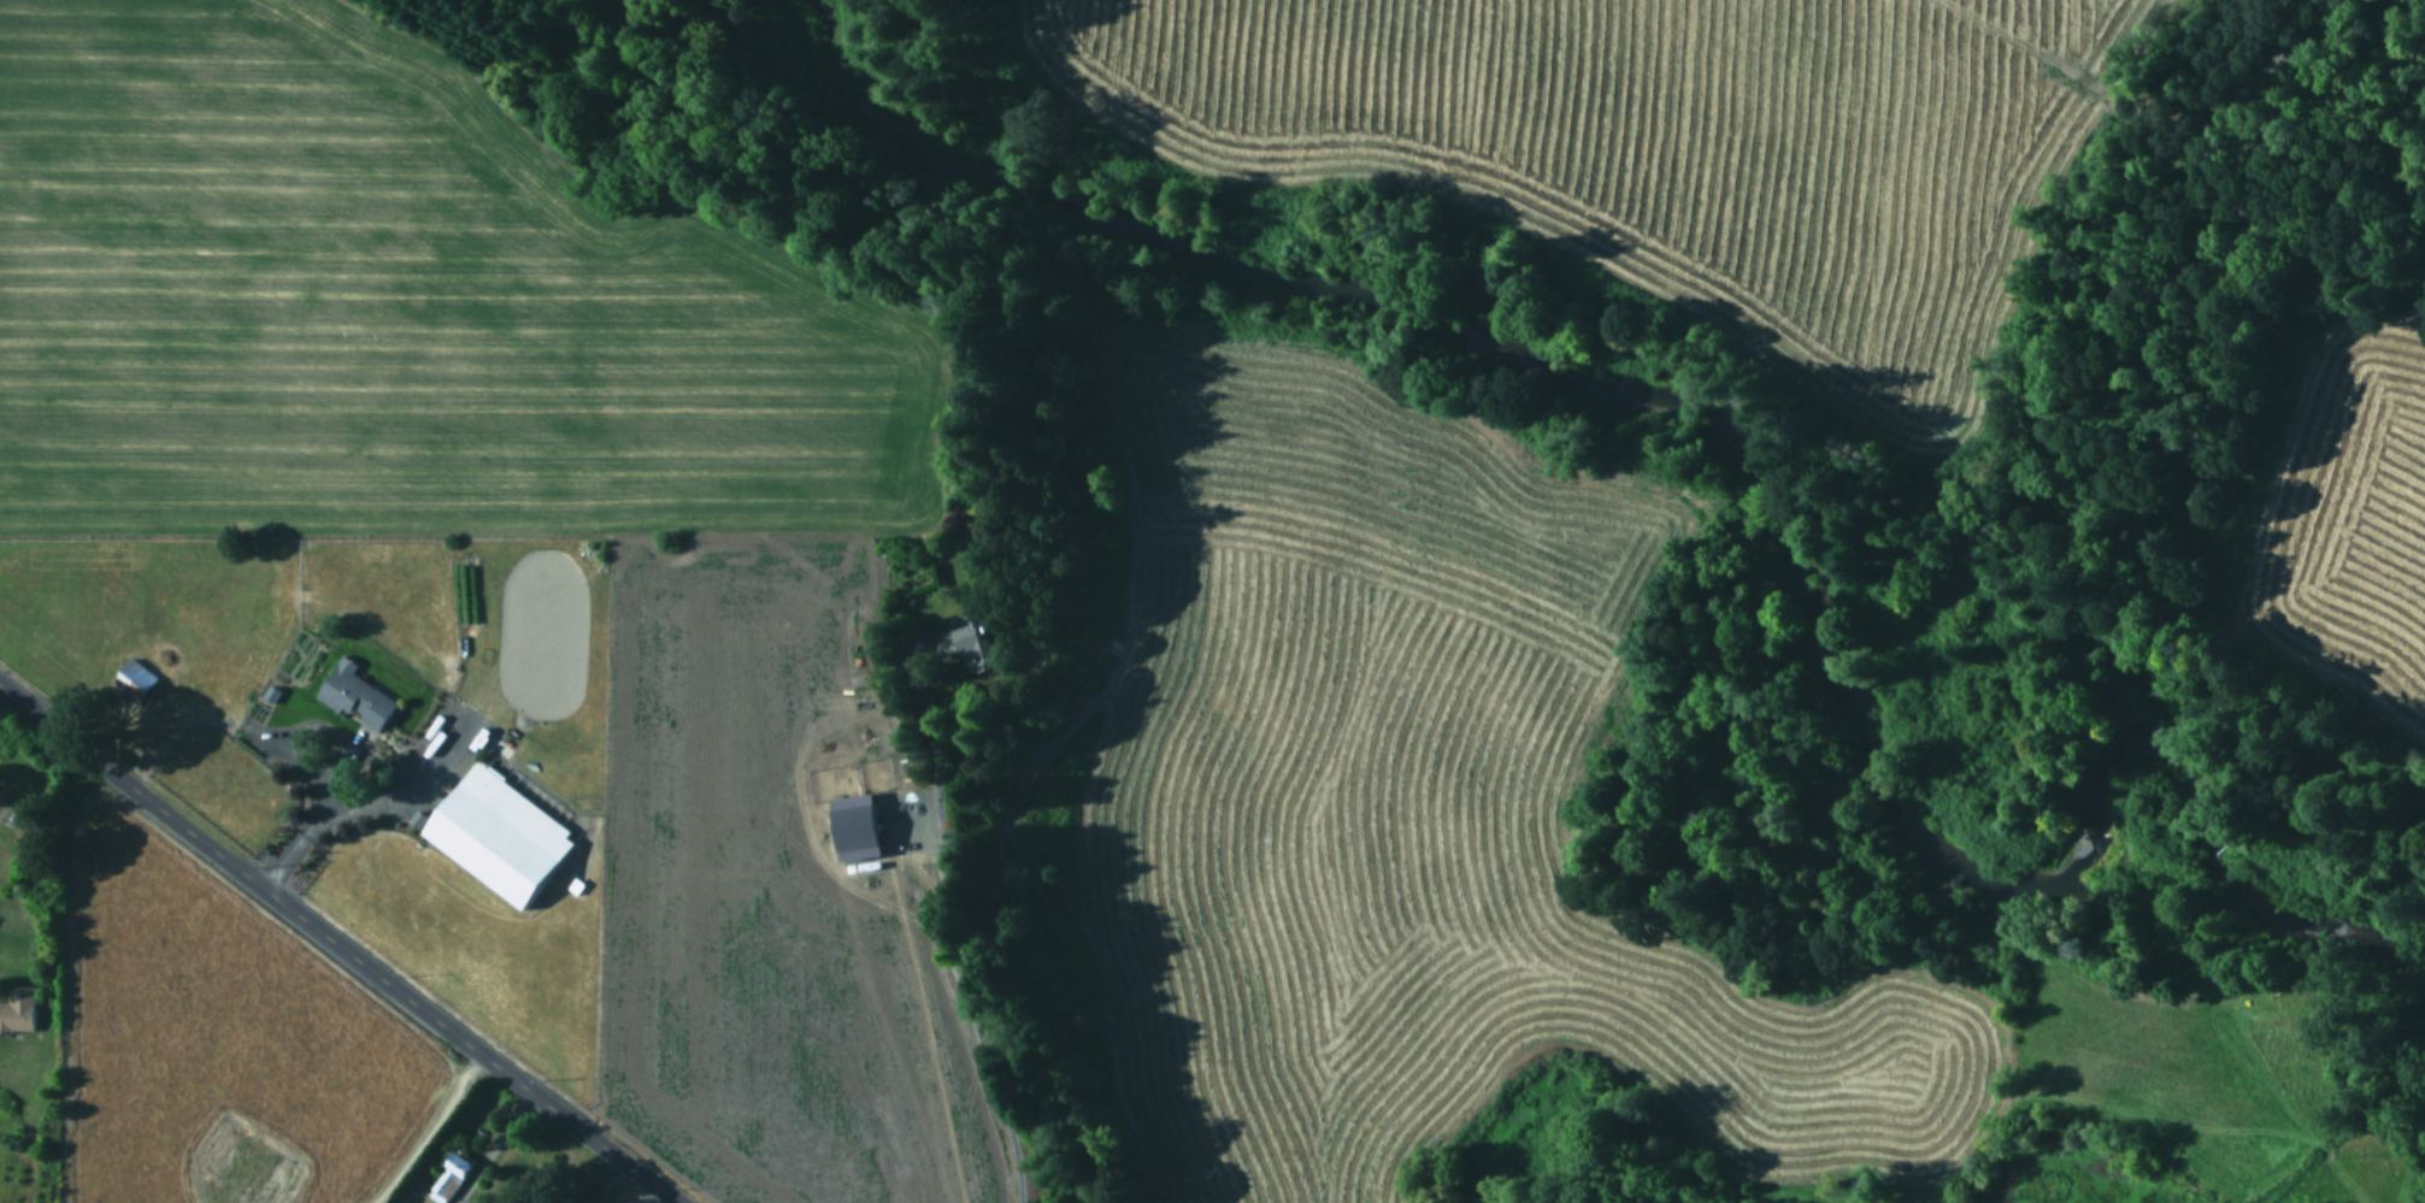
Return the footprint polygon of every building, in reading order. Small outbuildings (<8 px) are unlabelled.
[(1010,664),(997,618),(948,633),(954,654),(969,649),(976,674),(1010,664)] [(378,733),(398,701),(354,676),(360,666),(342,655),(317,697),(378,733)] [(159,678),(131,657),(113,683),(140,702),(159,678)] [(571,830),(476,762),(423,836),(526,910),(573,844),(565,838),(571,830)] [(848,860),(890,853),(879,790),(837,797),(848,860)] [(8,986),(8,1003),(0,1003),(0,1031),(34,1031),(34,986),(8,986)] [(213,1175),(240,1127),(219,1115),(192,1163),(213,1175)] [(459,1150),(426,1193),(439,1202),(446,1202),(477,1163),(459,1150)] [(253,1202),(281,1202),(302,1170),(282,1157),(252,1202),(253,1202)]
